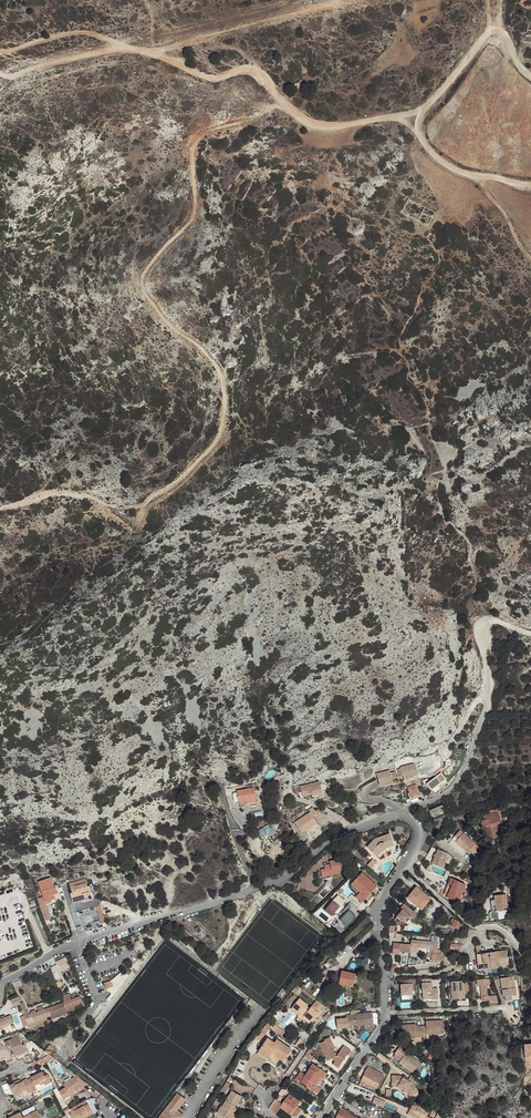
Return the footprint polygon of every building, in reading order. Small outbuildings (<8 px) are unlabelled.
[(414,764),(400,767),(401,768),(403,776),(404,781),(410,779),(410,777),(417,775),(414,764)] [(391,773),(390,770),(376,774),(379,785),(386,783),(387,785),(393,784),(392,779),(391,773)] [(441,773),(425,784),(430,791),(446,780),(441,773)] [(319,782),(300,786),(303,797),(312,795),(312,794),(322,792),(319,782)] [(417,784),(406,787),(410,799),(421,796),(417,784)] [(246,801),(247,804),(256,802),(254,788),(237,791),(237,793),(239,801),(239,803),(246,801)] [(444,818),(443,805),(429,811),(432,817),(433,817),(435,822),(444,818)] [(318,814),(313,807),(309,810),(310,813),(295,823),(302,833),(306,830),(313,826),(317,823),(313,817),(318,814)] [(499,813),(495,814),(490,815),(484,816),(484,820),(483,821),(482,821),(482,822),(481,822),(481,823),(481,824),(481,825),(482,825),(482,826),(483,826),(484,827),(485,827),(486,826),(488,837),(493,835),(493,838),(499,837),(496,824),(501,823),(499,813)] [(520,833),(530,829),(527,820),(517,825),(520,833)] [(258,830),(261,837),(275,831),(272,823),(258,830)] [(460,830),(457,833),(460,836),(458,840),(455,842),(467,853),(470,850),(474,853),(479,848),(460,830)] [(390,834),(374,839),(367,847),(372,852),(376,856),(382,850),(385,849),(394,846),(390,834)] [(437,849),(431,864),(441,868),(447,853),(437,849)] [(347,858),(329,862),(330,864),(332,873),(340,871),(350,869),(347,858)] [(376,863),(373,859),(368,865),(371,868),(376,863)] [(332,873),(330,864),(328,865),(330,876),(341,873),(340,871),(332,873)] [(322,877),(330,876),(328,865),(324,866),(325,869),(320,870),(322,877)] [(377,887),(362,872),(356,880),(358,883),(356,886),(355,888),(360,893),(357,895),(356,897),(362,903),(366,899),(371,894),(377,887)] [(54,887),(51,878),(38,882),(45,902),(60,898),(56,887),(54,887)] [(466,885),(451,878),(443,896),(458,903),(466,885)] [(88,887),(85,879),(69,884),(72,893),(70,894),(73,903),(86,900),(87,901),(88,901),(93,899),(90,886),(88,887)] [(358,883),(356,880),(351,885),(350,886),(350,887),(350,888),(351,890),(353,891),(357,895),(360,893),(355,888),(356,886),(358,883)] [(431,899),(416,887),(407,898),(422,910),(431,899)] [(338,894),(324,910),(331,916),(345,900),(338,894)] [(496,911),(504,910),(504,908),(508,908),(506,894),(494,896),(495,900),(491,901),(492,912),(496,911)] [(405,924),(414,913),(404,904),(397,912),(399,914),(394,920),(399,924),(402,921),(405,924)] [(350,909),(339,919),(346,926),(357,916),(350,909)] [(433,924),(427,920),(424,917),(422,919),(427,923),(431,927),(433,924)] [(461,923),(455,920),(452,924),(451,926),(458,929),(461,923)] [(390,925),(389,931),(396,933),(398,926),(390,925)] [(436,961),(443,962),(443,955),(441,955),(441,950),(437,950),(438,943),(411,940),(411,945),(399,944),(398,951),(410,952),(411,947),(417,948),(417,947),(430,948),(430,953),(429,958),(432,958),(431,961),(436,962),(436,961)] [(506,951),(477,955),(477,956),(478,964),(478,970),(481,970),(491,968),(491,963),(497,962),(497,966),(498,966),(508,965),(506,951)] [(69,963),(66,957),(56,962),(57,964),(59,967),(69,963)] [(339,983),(342,971),(340,971),(339,977),(337,985),(348,987),(348,986),(349,985),(339,983)] [(356,974),(342,971),(339,983),(349,985),(348,986),(353,987),(356,974)] [(129,976),(124,972),(112,980),(111,980),(111,981),(113,987),(107,989),(107,990),(111,994),(107,1000),(109,1001),(129,976)] [(501,979),(504,997),(517,995),(515,981),(519,980),(518,976),(501,979)] [(431,978),(422,979),(423,995),(432,995),(432,998),(432,999),(438,999),(437,988),(432,988),(431,978)] [(416,984),(416,979),(406,980),(406,984),(403,985),(401,985),(401,995),(412,995),(412,984),(416,984)] [(489,979),(477,980),(477,986),(481,985),(482,997),(483,997),(484,1001),(494,1001),(494,1004),(497,1004),(497,996),(488,996),(487,985),(490,984),(489,979)] [(113,987),(111,981),(104,983),(106,989),(107,989),(113,987)] [(470,991),(470,981),(452,982),(453,1000),(465,999),(465,991),(470,991)] [(300,988),(297,985),(292,991),(295,994),(300,988)] [(63,1000),(66,1008),(82,1003),(80,997),(71,1000),(69,994),(62,997),(63,1000)] [(20,1003),(18,997),(11,1000),(14,1007),(20,1005),(20,1003)] [(308,1006),(299,998),(292,1007),(295,1010),(294,1012),(298,1015),(302,1011),(306,1013),(304,1016),(311,1022),(314,1017),(316,1019),(326,1007),(317,1000),(311,1007),(310,1009),(308,1011),(305,1009),(307,1007),(308,1006)] [(51,1007),(49,1008),(52,1015),(53,1019),(61,1016),(60,1013),(67,1010),(66,1008),(63,1000),(56,1003),(50,1005),(51,1007)] [(82,1003),(66,1008),(68,1013),(84,1007),(82,1003)] [(36,1021),(52,1015),(49,1008),(36,1013),(35,1010),(30,1012),(31,1014),(24,1017),(27,1025),(28,1028),(37,1025),(36,1021)] [(352,1024),(352,1026),(357,1025),(357,1026),(358,1026),(366,1025),(374,1024),(372,1013),(355,1014),(355,1010),(350,1011),(351,1015),(352,1024)] [(311,1022),(304,1016),(306,1013),(302,1011),(298,1015),(297,1016),(308,1025),(311,1022)] [(331,1016),(327,1013),(323,1019),(327,1022),(331,1016)] [(352,1024),(351,1015),(346,1015),(346,1018),(336,1019),(337,1029),(348,1028),(348,1026),(348,1024),(352,1024)] [(0,1020),(0,1030),(2,1029),(1,1026),(8,1024),(9,1025),(13,1023),(10,1016),(6,1018),(0,1020)] [(442,1021),(428,1022),(428,1024),(426,1024),(426,1026),(422,1027),(422,1034),(427,1034),(436,1034),(442,1033),(442,1021)] [(415,1025),(402,1026),(402,1038),(411,1038),(421,1037),(422,1037),(422,1034),(422,1027),(415,1027),(415,1025)] [(265,1026),(255,1037),(259,1041),(270,1029),(265,1026)] [(5,1042),(6,1044),(9,1051),(12,1050),(15,1056),(20,1054),(22,1053),(27,1051),(25,1044),(22,1045),(19,1036),(13,1039),(5,1042)] [(335,1056),(332,1050),(335,1049),(330,1037),(324,1040),(325,1041),(320,1043),(328,1060),(331,1059),(335,1061),(333,1064),(338,1068),(347,1055),(348,1055),(351,1051),(344,1046),(337,1056),(335,1056)] [(274,1043),(267,1038),(258,1052),(268,1058),(269,1056),(271,1053),(280,1059),(284,1061),(292,1050),(277,1039),(274,1043)] [(55,1048),(50,1045),(45,1051),(49,1055),(55,1048)] [(420,1063),(406,1053),(407,1051),(400,1046),(395,1054),(393,1057),(400,1061),(399,1063),(402,1065),(401,1067),(404,1069),(405,1067),(413,1073),(420,1063)] [(280,1059),(271,1053),(269,1056),(278,1062),(280,1059)] [(327,1073),(313,1064),(305,1075),(301,1072),(296,1079),(298,1080),(317,1094),(321,1088),(316,1085),(314,1084),(320,1076),(322,1077),(324,1078),(327,1073)] [(377,1087),(384,1073),(368,1066),(366,1069),(364,1075),(362,1079),(377,1087)] [(32,1078),(27,1080),(31,1090),(32,1091),(33,1093),(35,1092),(34,1090),(37,1089),(35,1086),(40,1083),(41,1085),(44,1083),(45,1085),(51,1082),(48,1075),(44,1076),(42,1072),(31,1077),(32,1078)] [(86,1084),(77,1076),(65,1083),(66,1087),(65,1088),(59,1091),(65,1102),(71,1098),(70,1097),(69,1094),(82,1087),(82,1086),(86,1084)] [(322,1077),(320,1076),(314,1084),(316,1085),(322,1077)] [(407,1091),(410,1096),(418,1092),(414,1085),(414,1084),(407,1081),(400,1076),(392,1076),(392,1085),(397,1085),(407,1091)] [(407,1081),(414,1084),(416,1081),(410,1076),(407,1081)] [(31,1090),(27,1080),(27,1079),(23,1081),(23,1082),(21,1083),(20,1080),(14,1082),(15,1084),(9,1086),(15,1097),(20,1095),(19,1093),(22,1091),(26,1090),(28,1093),(32,1091),(31,1090)] [(224,1092),(226,1093),(231,1085),(229,1084),(226,1082),(221,1090),(224,1092)] [(83,1089),(82,1086),(82,1087),(69,1094),(70,1097),(83,1089)] [(232,1091),(222,1107),(221,1106),(217,1113),(226,1117),(235,1117),(237,1115),(233,1113),(231,1112),(234,1106),(235,1107),(242,1097),(232,1091)] [(185,1099),(178,1094),(159,1117),(183,1117),(184,1116),(177,1111),(185,1099)] [(300,1102),(290,1094),(280,1107),(290,1115),(291,1114),(297,1106),(300,1102)] [(87,1102),(86,1100),(70,1109),(72,1112),(69,1114),(70,1114),(72,1117),(75,1117),(77,1117),(78,1117),(82,1116),(83,1117),(88,1115),(87,1112),(91,1109),(87,1102)] [(413,1104),(410,1109),(427,1117),(429,1111),(413,1104)] [(301,1109),(297,1106),(291,1114),(295,1117),(301,1109)] [(82,1116),(78,1117),(86,1117),(94,1114),(91,1109),(87,1112),(88,1115),(83,1117),(82,1116)] [(427,1117),(410,1109),(408,1115),(414,1117),(415,1117),(431,1117),(427,1117)] [(340,1110),(336,1117),(357,1117),(340,1110)]
